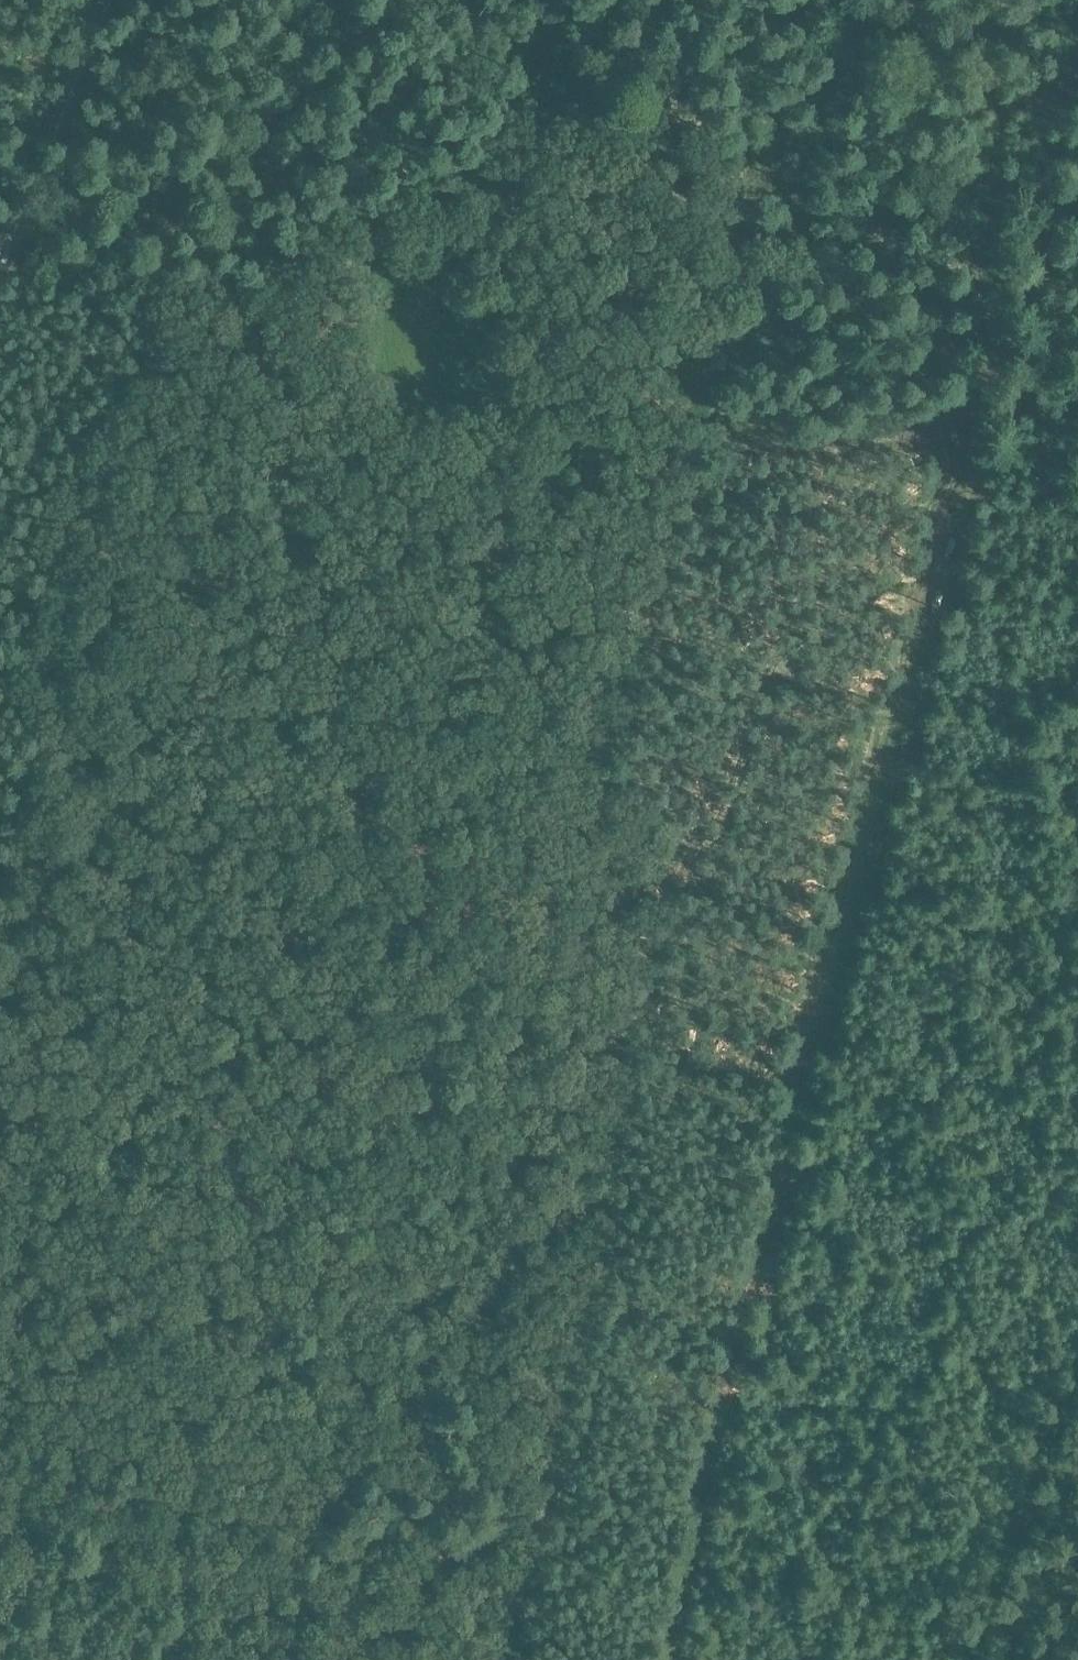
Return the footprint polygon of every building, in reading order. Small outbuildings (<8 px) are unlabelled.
[(262,156),(249,162),(254,175),(268,169),(262,156)]
